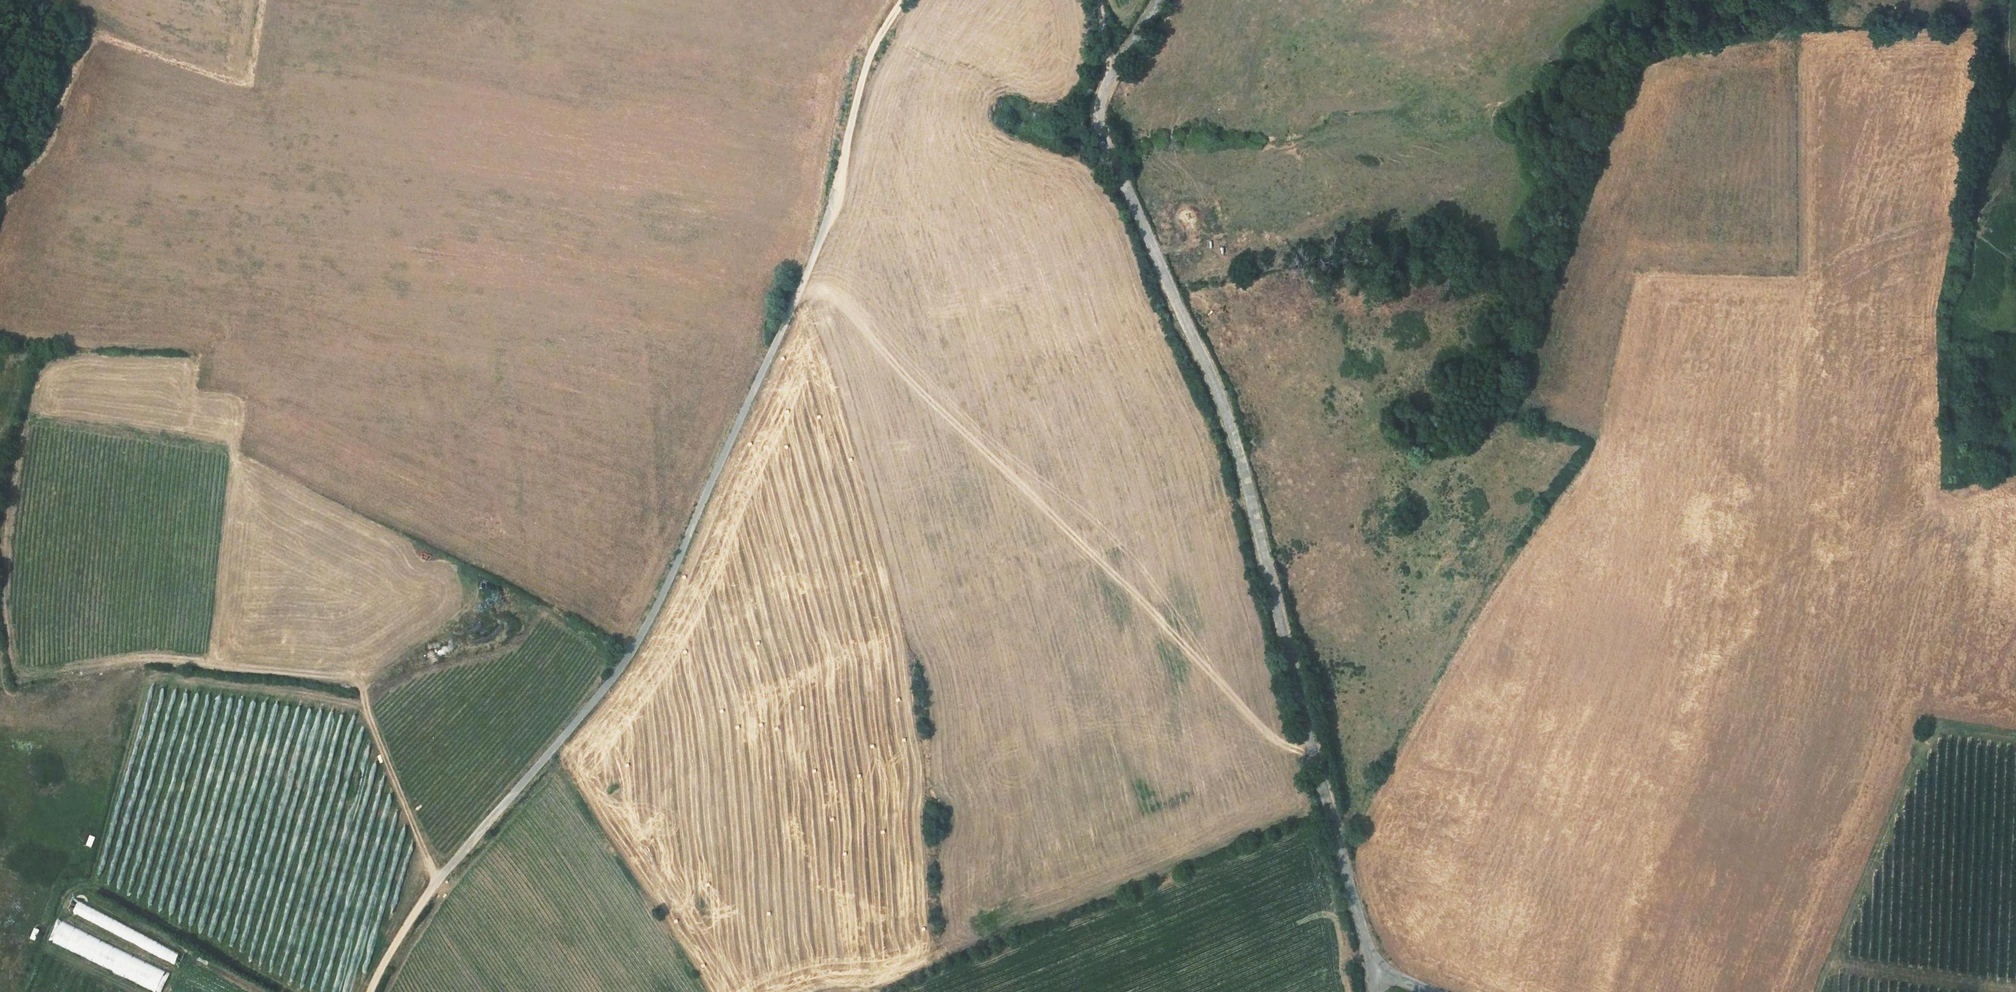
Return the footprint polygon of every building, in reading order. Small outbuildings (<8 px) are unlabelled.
[(778,273),(787,277),(791,269),(782,265),(778,273)] [(1589,480),(1598,486),(1604,478),(1596,472),(1589,480)] [(157,951),(162,942),(73,900),(68,911),(143,947),(146,940),(153,943),(150,948),(157,951)] [(115,971),(124,952),(62,923),(53,942),(115,971)]
